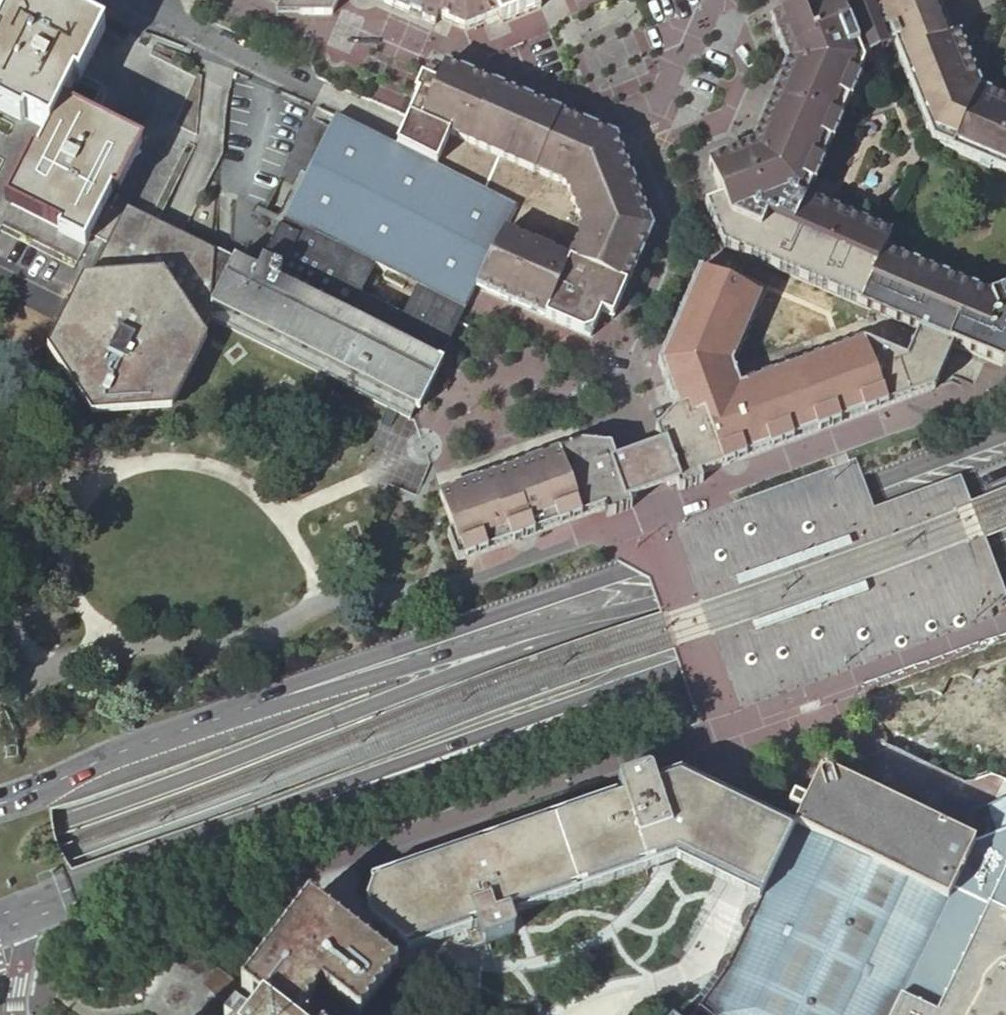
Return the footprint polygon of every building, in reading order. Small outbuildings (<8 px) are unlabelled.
[(40,0),(20,0),(0,39),(0,105),(49,130),(12,204),(87,243),(90,237),(107,246),(55,350),(95,411),(168,406),(203,334),(210,321),(215,252),(126,207),(123,213),(112,207),(143,145),(62,105),(100,30),(40,0)] [(279,5),(303,15),(330,16),(337,1),(338,0),(282,0),(279,5)] [(435,26),(438,19),(465,31),(497,18),(500,26),(541,10),(538,3),(546,0),(375,0),(435,26)] [(869,55),(848,0),(823,0),(770,21),(789,65),(775,98),(753,148),(816,175),(864,67),(861,58),(869,55)] [(876,0),(848,0),(869,55),(894,45),(876,0)] [(979,92),(977,91),(955,35),(949,37),(937,5),(948,0),(876,0),(894,45),(931,139),(932,142),(953,151),(979,92)] [(303,15),(279,5),(275,14),(303,15)] [(416,89),(420,93),(404,129),(397,146),(517,207),(477,288),(485,291),(591,338),(602,313),(612,319),(620,301),(649,236),(651,230),(645,215),(639,198),(634,185),(628,172),(615,139),(445,64),(437,83),(422,76),(421,77),(416,89)] [(979,92),(953,151),(1005,174),(1005,103),(979,92)] [(397,146),(335,116),(283,220),(465,311),(472,298),(477,288),(517,207),(397,146)] [(705,206),(721,247),(860,307),(878,264),(884,252),(890,235),(815,203),(806,199),(816,175),(753,148),(709,165),(721,199),(705,206)] [(215,252),(210,321),(410,420),(451,340),(465,311),(283,220),(257,271),(215,250),(215,252)] [(989,297),(884,252),(878,264),(1005,325),(1005,292),(989,297)] [(918,332),(954,348),(996,366),(1005,341),(1005,325),(878,264),(860,307),(918,332)] [(954,348),(918,332),(906,361),(864,343),(741,388),(732,366),(761,298),(709,275),(697,270),(665,344),(660,356),(662,357),(659,362),(669,391),(666,392),(673,410),(653,431),(658,447),(651,449),(665,489),(673,486),(676,495),(701,486),(697,477),(720,469),(936,389),(954,348)] [(997,366),(1004,369),(1005,369),(1005,341),(996,366),(997,366)] [(660,356),(665,344),(656,363),(666,392),(669,391),(659,362),(662,357),(660,356)] [(579,446),(436,498),(451,537),(445,539),(455,565),(538,535),(602,512),(605,520),(630,511),(626,502),(636,499),(622,460),(615,463),(610,447),(579,446)] [(637,455),(622,460),(636,499),(651,494),(665,489),(651,449),(637,455)] [(482,946),(517,934),(515,929),(512,918),(510,913),(676,858),(736,886),(759,898),(791,833),(768,822),(705,792),(680,780),(657,787),(651,770),(616,782),(620,795),(622,800),(582,814),(373,886),(373,887),(367,906),(373,924),(406,950),(475,926),(481,943),(482,946)] [(869,792),(849,782),(846,788),(836,791),(832,778),(830,775),(828,774),(825,774),(822,775),(820,777),(819,779),(819,781),(824,795),(815,798),(809,796),(798,819),(795,825),(791,833),(759,898),(757,902),(751,913),(750,915),(744,911),(739,921),(746,925),(742,933),(727,962),(720,959),(715,969),(722,973),(699,1011),(705,1014),(879,1014),(921,928),(939,890),(961,847),(946,839),(935,834),(939,826),(931,822),(913,813),(894,804),(891,809),(880,804),(867,797),(869,792)] [(882,798),(869,792),(867,797),(880,804),(882,798)] [(622,800),(620,795),(371,882),(373,886),(582,814),(622,800)] [(882,798),(880,804),(891,809),(894,804),(882,798)] [(987,817),(988,817),(990,815),(1005,823),(1005,801),(993,806),(976,811),(987,817)] [(936,812),(931,822),(939,826),(950,831),(965,838),(974,819),(965,815),(940,803),(936,812)] [(965,815),(974,819),(983,824),(987,817),(976,811),(965,815)] [(990,815),(988,817),(987,817),(983,824),(892,1014),(1005,1014),(1005,823),(990,815)] [(950,831),(939,826),(935,834),(946,839),(950,831)] [(950,831),(946,839),(961,847),(965,838),(950,831)] [(713,881),(757,902),(759,898),(736,886),(676,858),(510,913),(512,918),(518,917),(524,914),(650,872),(663,867),(676,863),(713,881)] [(309,902),(242,990),(227,978),(213,997),(235,1014),(234,1014),(301,1014),(320,991),(351,1014),(363,1014),(398,970),(309,902)] [(464,949),(481,943),(475,926),(406,950),(407,951),(409,954),(460,938),(464,949)] [(213,997),(227,978),(215,969),(200,988),(213,997)]
